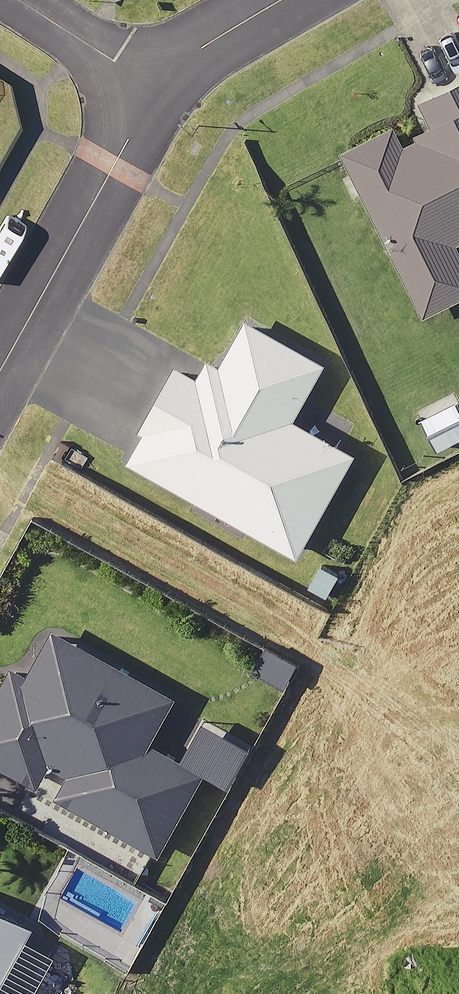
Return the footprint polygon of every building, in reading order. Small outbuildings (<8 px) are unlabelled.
[(421,104),(433,127),(403,142),(396,127),(345,152),(424,315),(458,298),(458,253),(454,242),(458,240),(458,85),(421,104)] [(245,317),(221,360),(207,352),(195,374),(179,365),(127,460),(299,554),(355,452),(293,419),(325,361),(245,317)] [(450,394),(415,412),(433,446),(458,432),(458,411),(450,394)] [(55,631),(30,678),(14,669),(0,694),(0,765),(36,785),(50,759),(73,772),(59,798),(160,854),(203,775),(145,742),(171,696),(55,631)] [(263,642),(249,669),(283,686),(297,658),(263,642)] [(173,709),(155,742),(228,783),(254,736),(205,709),(198,723),(173,709)] [(33,925),(0,906),(0,983),(33,925)]
